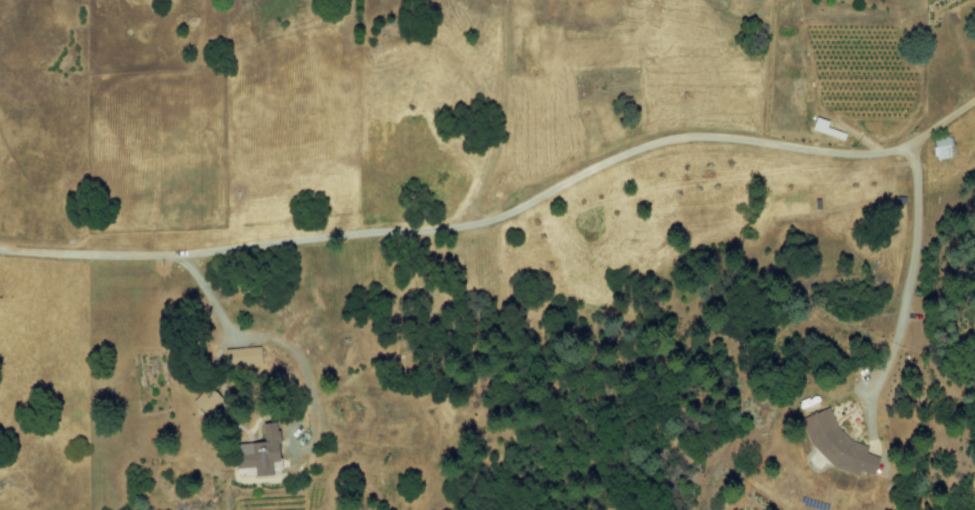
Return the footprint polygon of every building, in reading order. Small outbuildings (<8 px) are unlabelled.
[(830,122),(816,117),(812,129),(844,142),(847,135),(828,128),(830,122)] [(935,140),(936,159),(956,158),(955,138),(935,140)] [(241,366),(262,365),(262,348),(229,349),(229,361),(241,360),(241,366)] [(862,473),(863,472),(877,476),(883,458),(869,454),(872,443),(827,429),(826,433),(816,430),(808,456),(862,473)]
